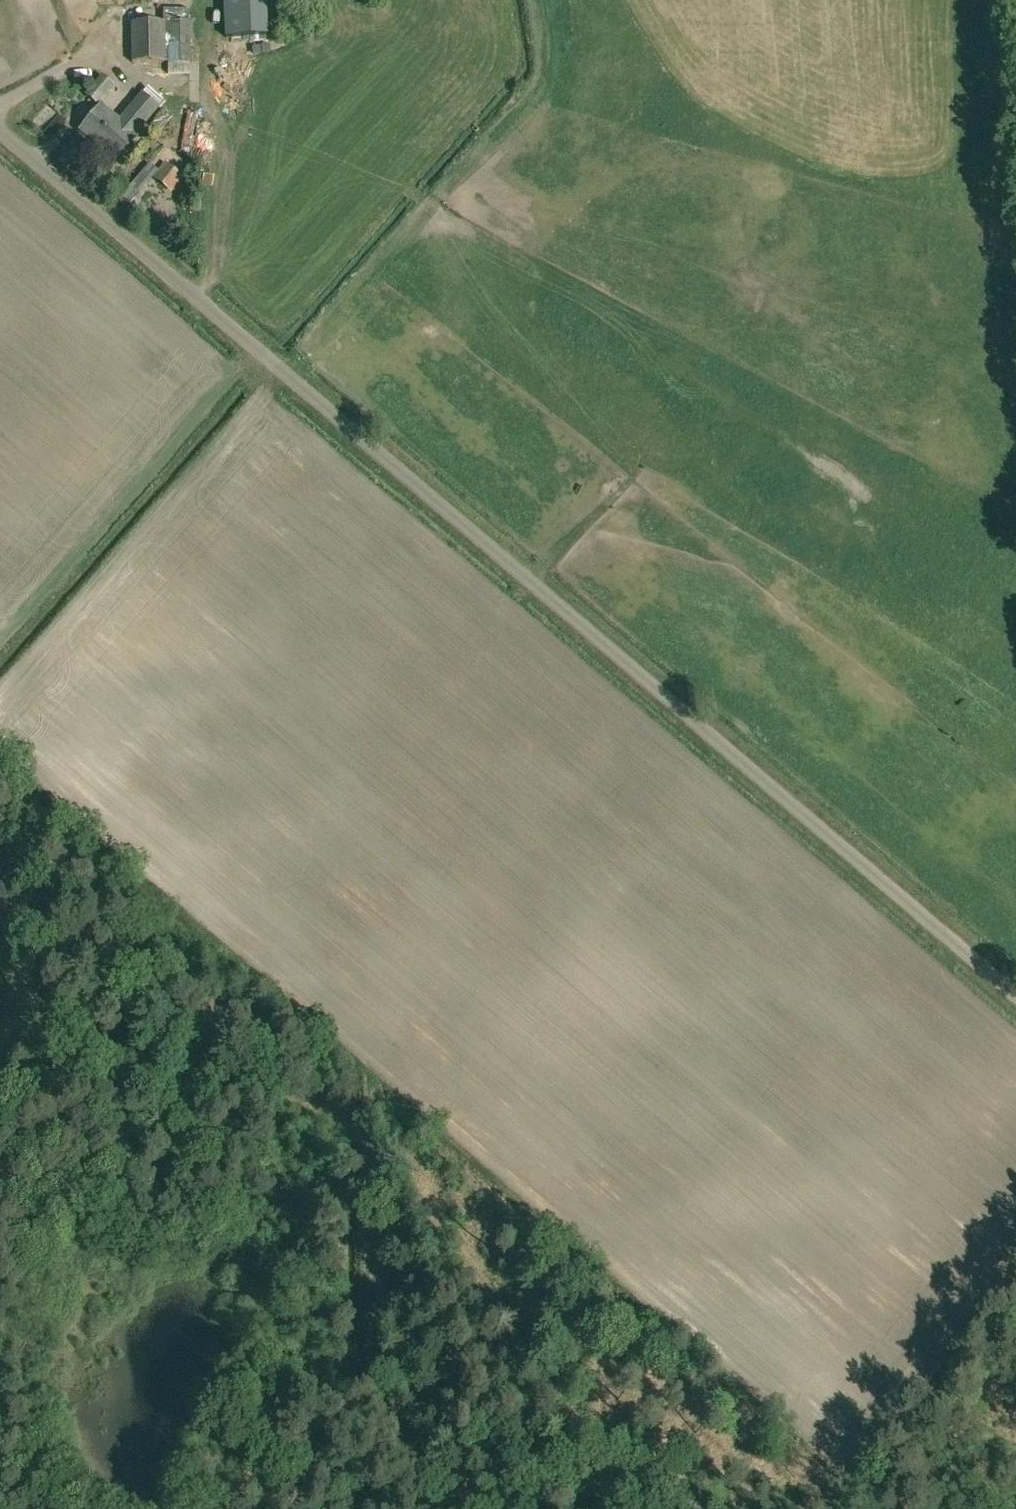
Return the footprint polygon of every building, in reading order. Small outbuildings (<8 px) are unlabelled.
[(267,0),(223,0),(224,36),(269,34),(267,0)] [(186,7),(166,8),(166,21),(168,61),(169,74),(187,74),(186,7)] [(166,21),(131,23),(132,62),(168,61),(166,21)] [(99,103),(113,85),(101,74),(86,93),(99,103)] [(157,107),(142,95),(120,121),(101,105),(81,130),(116,160),(136,135),(135,134),(157,107)] [(178,166),(170,183),(181,188),(189,171),(178,166)]
